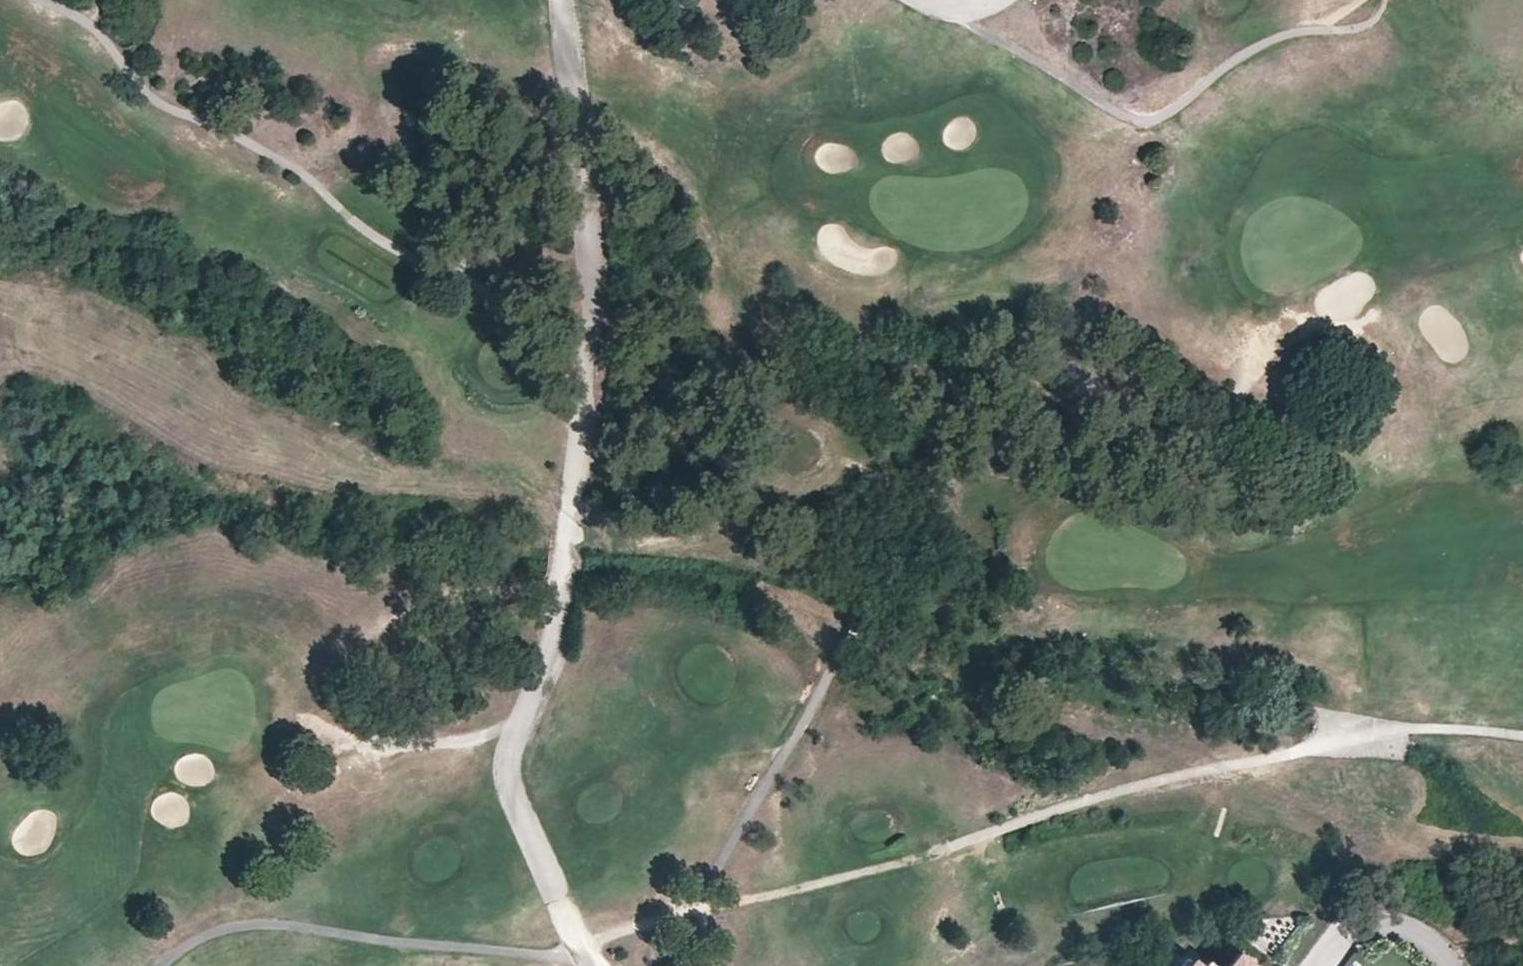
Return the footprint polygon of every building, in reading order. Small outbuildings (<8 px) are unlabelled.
[(1232,949),(1219,965),(1254,965),(1232,949)] [(1187,956),(1180,965),(1200,965),(1187,956)]
